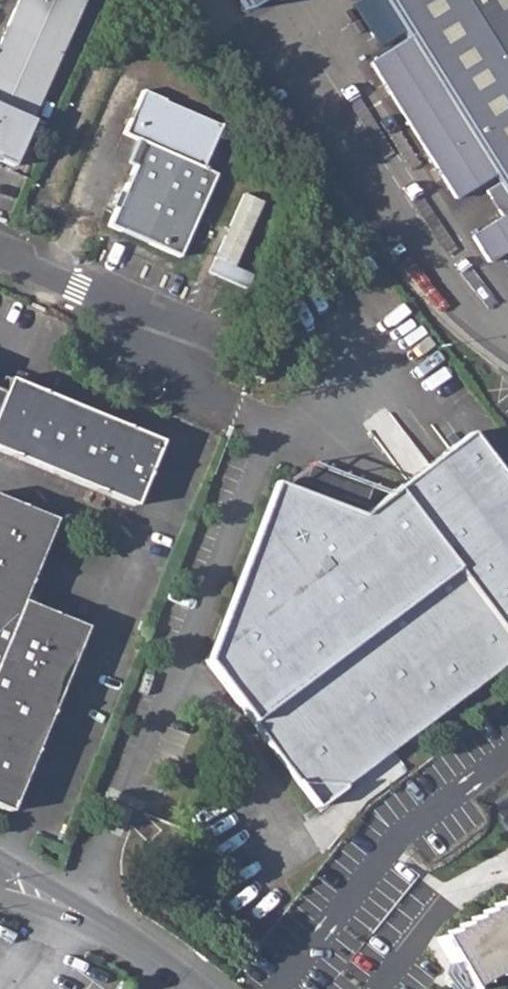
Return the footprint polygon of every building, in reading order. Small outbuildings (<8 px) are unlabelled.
[(6,166),(82,0),(15,0),(0,35),(0,164),(6,166)] [(244,9),(259,0),(238,0),(244,9)] [(408,38),(368,62),(454,200),(493,175),(499,183),(507,198),(507,0),(384,0),(408,38)] [(111,209),(105,225),(175,256),(211,175),(198,168),(215,131),(158,106),(160,100),(140,91),(121,135),(140,143),(119,192),(115,190),(108,207),(111,209)] [(239,195),(204,273),(241,289),(247,275),(228,267),(257,203),(239,195)] [(471,235),(488,262),(507,250),(507,213),(471,235)] [(130,503),(156,439),(0,375),(0,451),(130,503)] [(270,481),(268,480),(199,660),(313,808),(507,657),(507,488),(464,430),(384,492),(354,514),(270,481)] [(6,809),(81,625),(17,599),(50,517),(0,497),(0,807),(6,809)] [(506,898),(437,938),(466,988),(507,964),(507,896),(506,898)]
